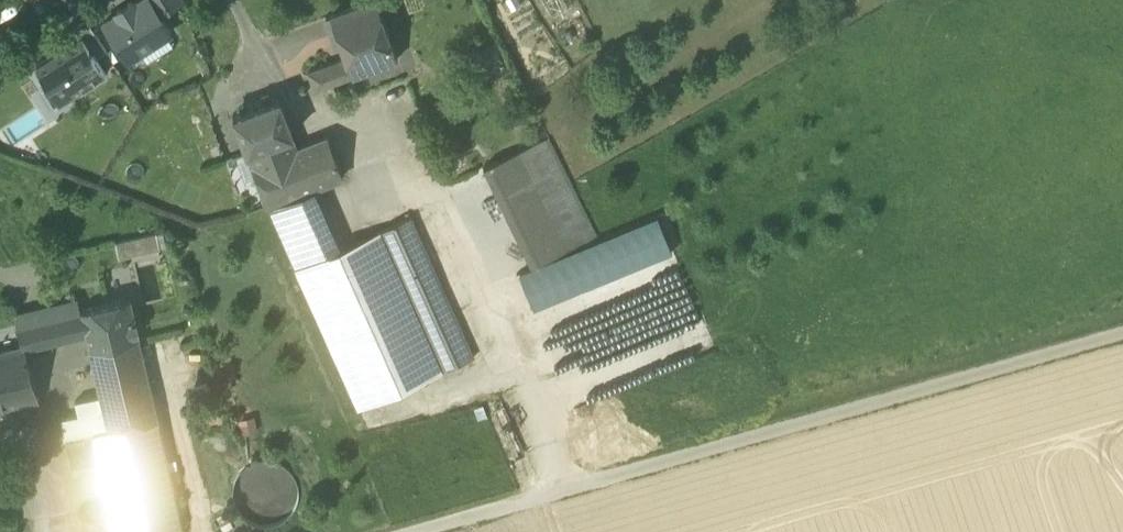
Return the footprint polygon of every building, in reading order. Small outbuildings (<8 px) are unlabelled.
[(127,59),(170,32),(159,14),(149,0),(138,0),(132,3),(131,1),(116,10),(118,13),(103,22),(127,59)] [(159,14),(181,0),(149,0),(159,14)] [(376,0),(372,0),(354,7),(360,23),(331,33),(336,47),(340,46),(345,58),(333,63),(339,80),(397,60),(376,0)] [(325,17),(331,33),(360,23),(354,7),(325,17)] [(81,36),(95,58),(106,51),(84,17),(61,33),(68,45),(81,36)] [(68,45),(35,66),(46,82),(41,86),(42,88),(48,84),(60,102),(105,73),(95,58),(81,36),(68,45)] [(480,53),(487,71),(504,65),(497,46),(480,53)] [(478,74),(487,71),(480,53),(472,55),(478,74)] [(339,80),(333,63),(308,71),(314,89),(339,80)] [(42,88),(54,106),(60,102),(48,84),(42,88)] [(247,152),(248,152),(291,135),(293,135),(279,98),(233,116),(247,152)] [(296,149),(291,135),(248,152),(268,206),(314,189),(343,178),(327,137),(296,149)] [(483,169),(531,267),(597,235),(548,137),(483,169)] [(314,189),(268,206),(296,269),(341,249),(314,189)] [(534,307),(671,248),(657,214),(519,273),(534,307)] [(379,232),(441,373),(473,358),(410,218),(379,232)] [(116,254),(158,249),(156,232),(114,238),(116,254)] [(296,269),(359,410),(441,373),(379,232),(341,249),(296,269)] [(85,335),(89,350),(137,338),(138,338),(129,299),(80,311),(45,319),(50,343),(85,335)] [(78,301),(42,309),(45,319),(80,311),(78,301)] [(22,345),(24,350),(37,346),(50,343),(45,319),(42,309),(14,316),(16,326),(21,346),(22,345)] [(89,350),(99,396),(108,430),(108,431),(157,420),(137,338),(89,350)] [(37,401),(27,362),(24,350),(22,345),(21,346),(8,349),(0,351),(0,410),(37,401)] [(65,440),(108,430),(99,396),(74,401),(78,416),(61,421),(65,440)] [(157,420),(108,431),(108,430),(65,440),(74,478),(101,472),(114,531),(162,531),(181,528),(157,420)] [(266,528),(278,525),(289,519),(296,509),(299,497),(298,484),(292,473),(282,465),(271,461),(258,461),(247,466),(238,475),(233,486),(232,498),(236,510),(243,520),(254,526),(266,528)]
